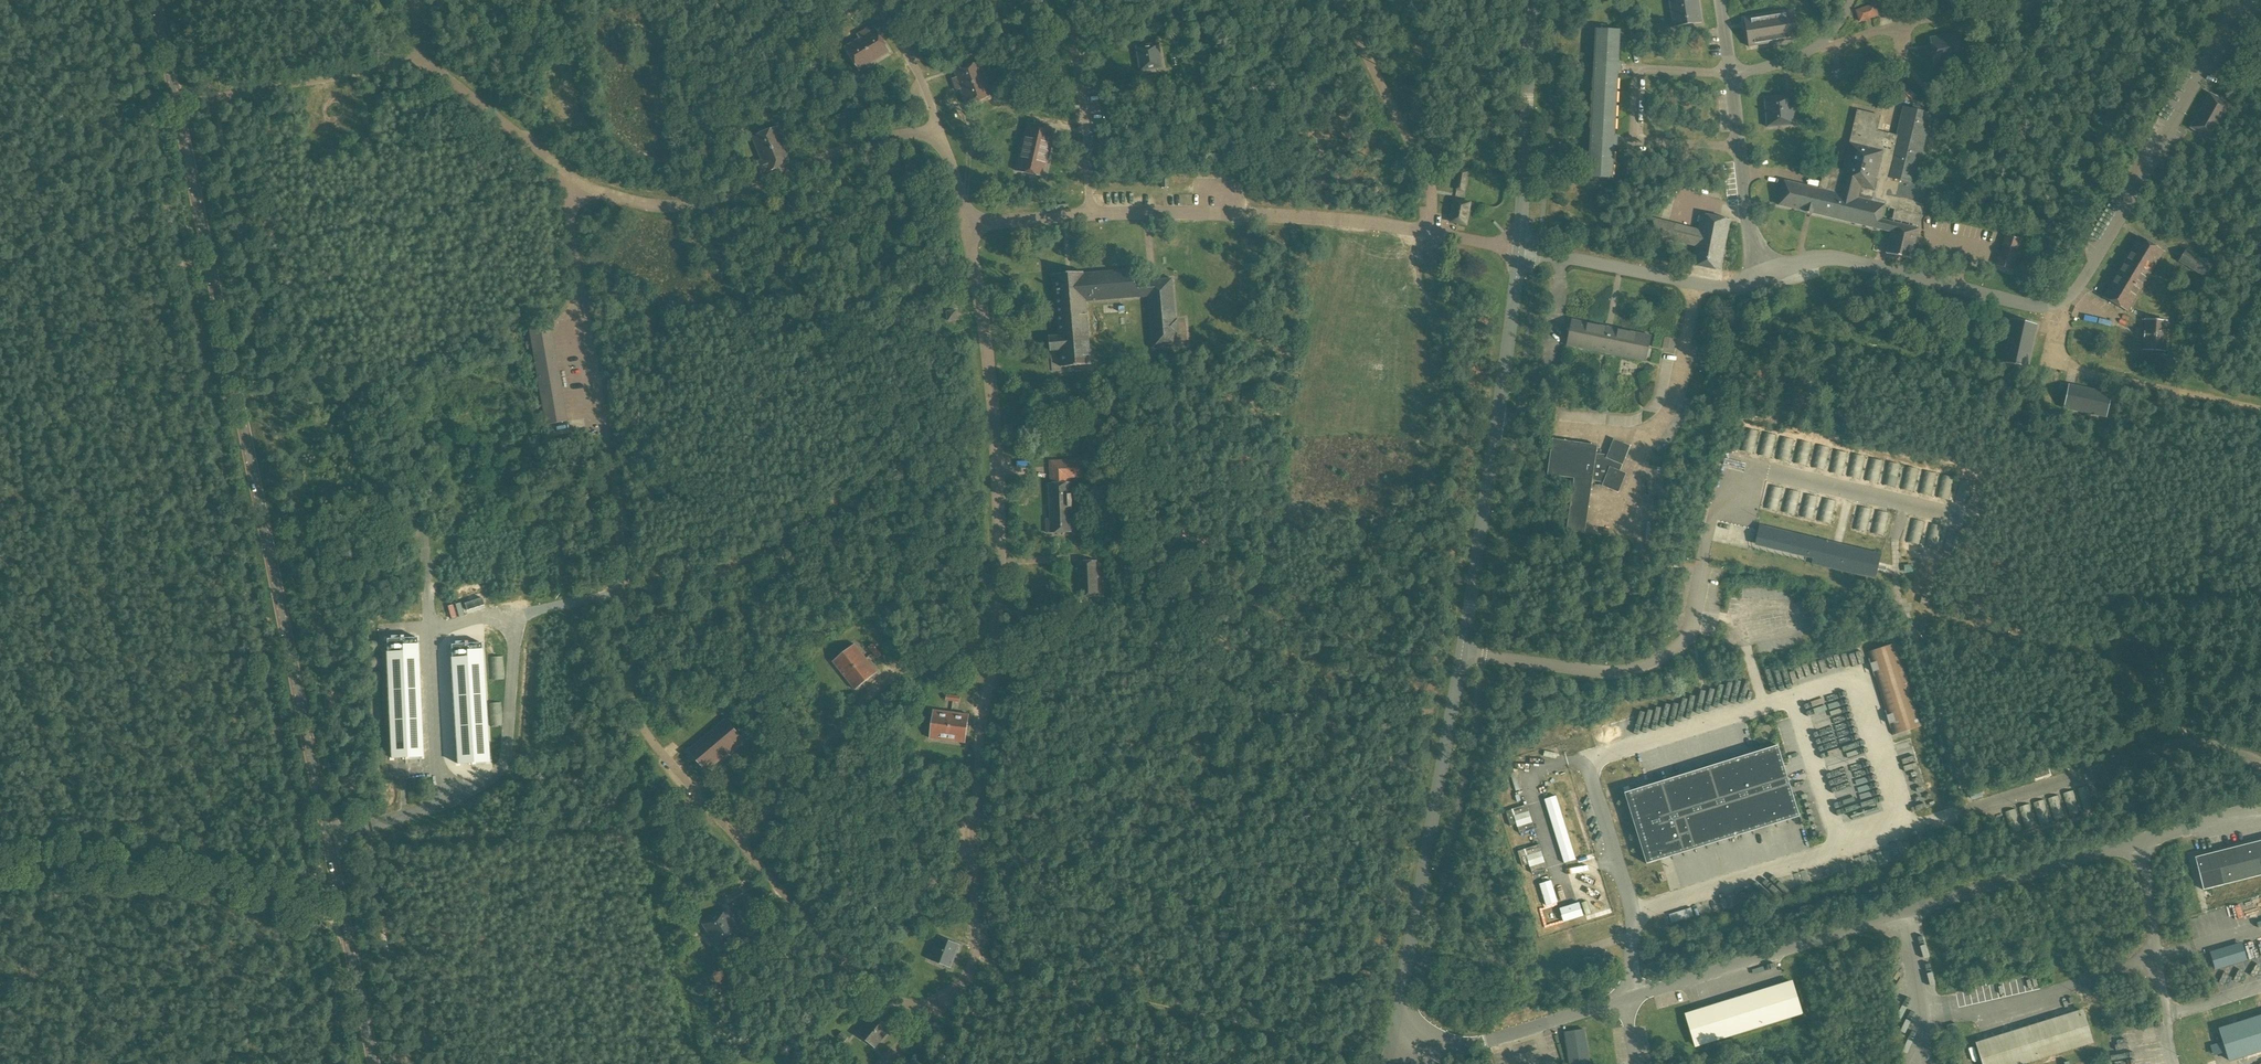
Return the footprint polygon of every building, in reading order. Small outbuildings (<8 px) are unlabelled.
[(1673,28),(1701,23),(1698,0),(1669,0),(1673,28)] [(1860,21),(1871,17),(1877,16),(1877,15),(1878,15),(1877,15),(1874,6),(1874,5),(1873,5),(1857,11),(1857,10),(1856,11),(1856,12),(1859,21),(1859,22),(1860,21),(1860,22),(1860,21)] [(1744,19),(1745,27),(1748,47),(1797,39),(1793,11),(1744,19)] [(857,33),(859,37),(845,46),(860,70),(890,52),(875,27),(869,31),(867,27),(857,33)] [(1620,73),(1621,64),(1618,63),(1619,31),(1596,30),(1589,177),(1613,178),(1614,146),(1617,146),(1617,137),(1614,137),(1617,72),(1620,73)] [(1929,39),(1931,48),(1934,66),(1964,62),(1960,34),(1929,39)] [(1159,43),(1136,47),(1140,71),(1163,67),(1159,43)] [(954,71),(956,77),(952,79),(956,90),(961,88),(966,104),(993,95),(981,61),(954,71)] [(1831,69),(1833,76),(1847,72),(1844,65),(1831,69)] [(2230,105),(2212,95),(2209,94),(2190,128),(2211,140),(2230,105)] [(1792,96),(1785,96),(1764,98),(1767,127),(1795,125),(1792,96)] [(1778,205),(1812,213),(1891,232),(1886,254),(1911,260),(1918,229),(1880,220),(1884,206),(1889,207),(1890,203),(1902,206),(1901,210),(1920,214),(1927,186),(1914,183),(1930,115),(1931,116),(1931,115),(1921,112),(1922,106),(1915,105),(1915,104),(1914,104),(1913,111),(1903,108),(1902,109),(1903,109),(1896,137),(1882,133),(1878,148),(1873,146),(1880,117),(1857,111),(1843,171),(1832,169),(1826,191),(1784,181),(1778,205)] [(1027,122),(1016,171),(1044,177),(1055,129),(1027,122)] [(779,127),(753,137),(762,160),(757,162),(762,173),(767,171),(767,172),(793,161),(779,127)] [(1466,173),(1459,171),(1456,189),(1463,190),(1466,173)] [(1160,179),(1160,188),(1170,188),(1170,179),(1160,179)] [(1454,199),(1451,216),(1450,223),(1466,226),(1470,202),(1454,199)] [(1691,265),(1720,271),(1730,220),(1718,218),(1713,217),(1701,215),(1698,230),(1674,225),(1670,242),(1674,242),(1676,243),(1695,247),(1693,254),(1693,258),(1691,265)] [(1648,229),(1647,237),(1670,242),(1674,225),(1668,224),(1650,221),(1650,223),(1649,225),(1649,227),(1648,229)] [(2011,271),(2021,240),(2006,236),(1996,266),(2011,271)] [(2102,297),(2122,309),(2127,312),(2164,252),(2138,237),(2102,297)] [(2185,250),(2180,259),(2178,262),(2205,277),(2212,266),(2207,263),(2208,261),(2204,258),(2203,261),(2185,250)] [(1059,336),(1049,336),(1051,351),(1060,350),(1062,367),(1092,365),(1087,302),(1149,296),(1153,348),(1177,346),(1177,335),(1180,335),(1179,319),(1175,319),(1172,280),(1138,283),(1137,270),(1084,274),(1084,273),(1054,275),(1059,336)] [(957,310),(947,311),(949,320),(958,319),(957,310)] [(2026,368),(2035,331),(2033,331),(2033,332),(2027,330),(2029,324),(2029,323),(2012,319),(2003,363),(2026,368)] [(1566,345),(1600,352),(1646,362),(1651,336),(1611,328),(1611,330),(1605,329),(1605,327),(1571,320),(1566,345)] [(2164,352),(2166,335),(2167,321),(2144,320),(2142,351),(2164,352)] [(545,425),(567,421),(550,323),(528,327),(545,425)] [(1662,348),(1666,349),(1668,350),(1670,339),(1664,338),(1662,348)] [(1997,389),(2010,392),(2012,384),(1999,381),(1997,389)] [(2111,394),(2075,386),(2074,388),(2075,388),(2074,394),(2068,392),(2067,392),(2063,409),(2106,418),(2111,394)] [(1603,483),(1602,486),(1618,493),(1618,492),(1625,474),(1626,474),(1619,471),(1622,465),(1622,464),(1629,447),(1630,447),(1630,446),(1613,440),(1606,458),(1603,458),(1604,455),(1596,454),(1597,446),(1596,446),(1553,440),(1553,439),(1552,439),(1547,475),(1548,475),(1574,479),(1566,531),(1584,534),(1592,481),(1603,483)] [(1073,532),(1071,483),(1071,478),(1085,478),(1084,459),(1049,460),(1050,483),(1049,483),(1051,518),(1047,519),(1047,533),(1073,532)] [(1756,542),(1813,555),(1811,564),(1839,570),(1874,579),(1880,554),(1845,546),(1760,526),(1756,542)] [(1079,561),(1080,594),(1099,594),(1098,560),(1079,561)] [(1921,597),(1920,602),(1919,604),(1928,606),(1930,599),(1921,597)] [(481,599),(465,604),(467,610),(483,605),(481,599)] [(417,636),(385,638),(392,764),(424,762),(417,636)] [(482,643),(450,645),(458,771),(490,769),(482,643)] [(1898,643),(1879,649),(1867,653),(1893,736),(1924,725),(1898,643)] [(842,654),(832,662),(843,676),(844,676),(855,690),(865,682),(868,680),(877,672),(869,663),(867,660),(866,658),(854,644),(845,652),(842,654)] [(872,644),(868,647),(877,658),(881,655),(872,644)] [(947,694),(946,701),(960,702),(961,696),(947,694)] [(931,726),(929,738),(947,740),(965,743),(967,730),(967,726),(969,715),(951,713),(933,710),(931,722),(931,726)] [(726,717),(688,750),(707,772),(745,740),(726,717)] [(1646,864),(1800,817),(1777,745),(1624,793),(1625,794),(1628,793),(1649,862),(1646,863),(1646,864)] [(1564,863),(1575,860),(1556,796),(1544,800),(1564,863)] [(1519,833),(1534,829),(1527,805),(1505,811),(1510,826),(1516,824),(1519,833)] [(2203,890),(2260,876),(2260,841),(2194,858),(2203,890)] [(1522,866),(1529,864),(1532,873),(1546,869),(1539,845),(1517,851),(1522,866)] [(1557,902),(1550,881),(1539,884),(1546,906),(1557,902)] [(1563,922),(1583,916),(1579,903),(1559,909),(1563,922)] [(726,908),(703,924),(719,948),(742,932),(726,908)] [(1691,908),(1678,911),(1681,920),(1693,916),(1691,908)] [(951,967),(960,945),(939,936),(930,959),(951,967)] [(702,941),(696,944),(700,951),(706,947),(702,941)] [(1610,964),(1608,959),(1605,951),(1594,955),(1598,968),(1610,964)] [(1791,982),(1756,993),(1685,1015),(1695,1046),(1801,1013),(1791,982)] [(1982,1063),(2021,1063),(2092,1042),(2082,1011),(1976,1044),(1982,1063)] [(874,1014),(858,1033),(875,1048),(891,1029),(874,1014)] [(2228,1061),(2260,1050),(2260,1016),(2219,1029),(2228,1061)] [(1569,1063),(1586,1063),(1589,1063),(1584,1030),(1565,1033),(1569,1063)] [(837,1036),(836,1038),(833,1040),(838,1044),(839,1043),(843,1047),(847,1043),(845,1041),(848,1037),(841,1032),(839,1031),(836,1035),(837,1036)]
